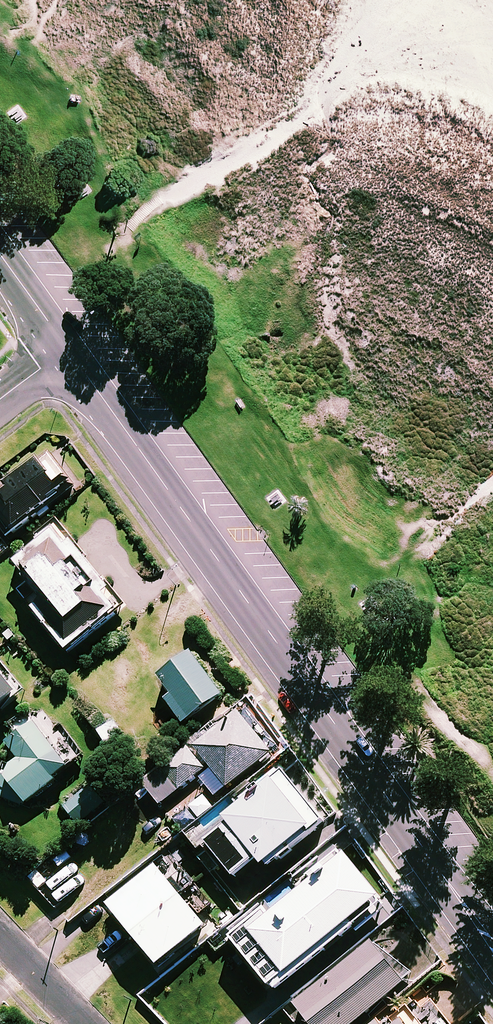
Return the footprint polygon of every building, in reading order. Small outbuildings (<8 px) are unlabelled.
[(38,514),(41,518),(52,510),(49,505),(76,485),(56,458),(0,499),(0,515),(5,512),(17,529),(38,514)] [(127,605),(59,523),(40,538),(43,542),(18,563),(30,577),(16,588),(70,653),(127,605)] [(226,694),(196,652),(162,677),(175,694),(168,699),(186,723),(226,694)] [(26,688),(4,661),(0,664),(0,709),(26,688)] [(271,753),(238,709),(142,781),(159,804),(211,765),(227,786),(271,753)] [(59,728),(46,714),(11,744),(24,759),(17,765),(7,762),(0,781),(0,798),(28,806),(84,758),(80,754),(85,750),(63,725),(59,728)] [(123,735),(115,722),(100,731),(108,744),(123,735)] [(199,850),(194,855),(211,874),(225,862),(237,875),(259,856),(265,863),(266,862),(270,866),(325,819),(313,805),(317,800),(288,765),(281,771),(276,765),(245,791),(242,787),(230,797),(186,834),(199,850)] [(107,803),(93,785),(66,806),(81,825),(107,803)] [(267,910),(229,943),(273,994),(379,902),(339,857),(272,915),(267,910)] [(206,924),(158,865),(111,903),(159,962),(206,924)] [(391,961),(372,938),(295,1000),(314,1023),(352,1023),(406,980),(404,977),(407,974),(395,958),(391,961)] [(422,989),(394,1012),(389,1006),(367,1023),(451,1023),(422,989)]
